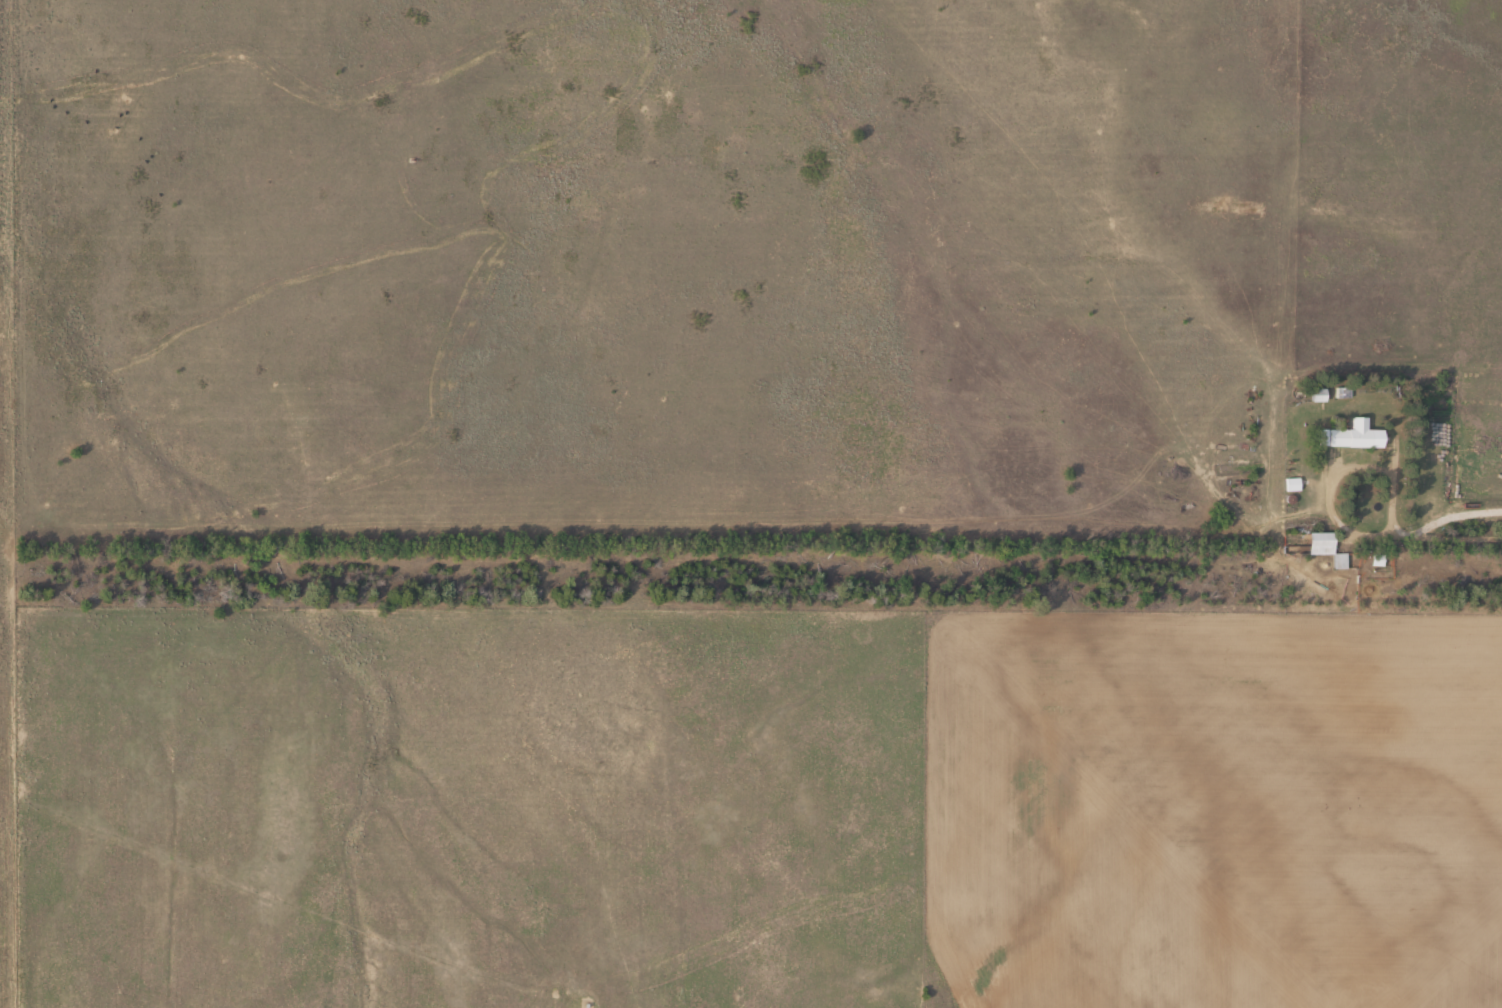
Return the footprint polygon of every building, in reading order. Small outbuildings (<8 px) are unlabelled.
[(1306,402),(1321,402),(1321,391),(1306,391),(1306,402)] [(1317,429),(1317,449),(1379,449),(1379,431),(1363,431),(1363,418),(1347,418),(1347,429),(1317,429)] [(1278,533),(1278,556),(1328,555),(1328,533),(1278,533)]
